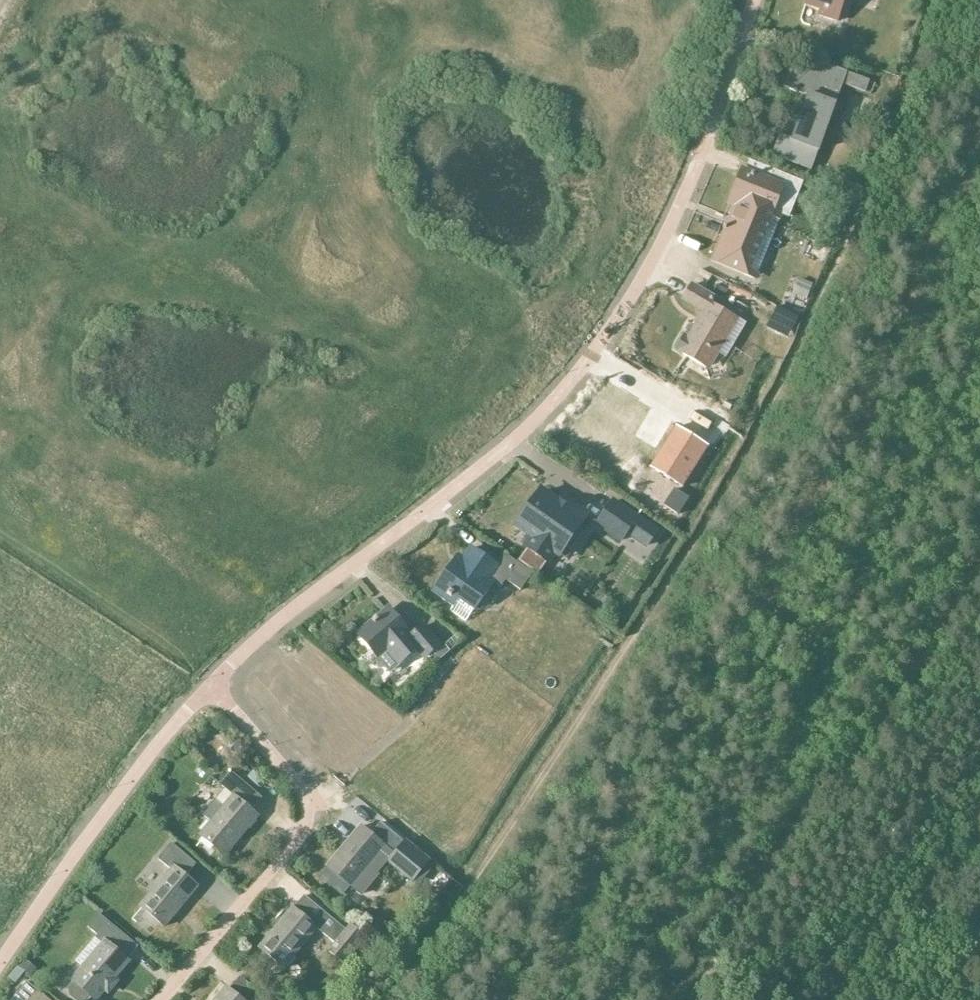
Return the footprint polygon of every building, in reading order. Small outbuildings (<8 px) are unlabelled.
[(805,6),(820,11),(819,16),(837,22),(844,0),(807,0),(805,6)] [(812,168),(842,84),(836,82),(792,66),(785,88),(810,97),(794,141),(780,136),(772,155),(812,168)] [(836,82),(842,84),(866,93),(870,82),(840,71),(836,82)] [(743,170),(733,194),(742,198),(730,228),(727,227),(713,262),(757,280),(783,215),(789,218),(804,182),(751,160),(746,172),(743,170)] [(683,351),(682,353),(709,369),(738,319),(713,305),(716,299),(690,285),(682,299),(706,312),(690,340),(684,336),(677,348),(683,351)] [(772,316),(794,326),(798,317),(777,307),(772,316)] [(727,401),(724,407),(730,410),(733,404),(727,401)] [(677,427),(651,468),(682,487),(707,446),(677,427)] [(534,536),(518,559),(538,573),(546,561),(547,562),(554,551),(559,554),(576,530),(582,535),(593,520),(573,506),(569,512),(540,492),(535,499),(533,498),(520,515),(523,517),(517,524),(534,536)] [(637,518),(613,501),(597,524),(621,541),(637,518)] [(451,566),(438,586),(448,594),(447,595),(451,598),(453,597),(458,600),(450,611),(466,622),(493,583),(500,588),(506,581),(521,591),(533,574),(505,555),(498,566),(472,549),(457,570),(451,566)] [(374,623),(362,633),(375,648),(373,651),(390,671),(405,659),(418,648),(426,657),(428,655),(431,659),(429,660),(433,665),(451,650),(446,645),(442,648),(423,626),(410,637),(406,632),(408,631),(390,610),(378,620),(376,618),(373,621),(374,623)] [(239,739),(233,745),(241,753),(247,748),(239,739)] [(224,788),(202,815),(210,821),(199,835),(224,856),(258,815),(252,811),(262,799),(231,770),(219,784),(224,788)] [(361,826),(328,867),(362,895),(379,874),(369,865),(384,847),(393,854),(387,862),(411,882),(429,860),(405,840),(401,845),(398,842),(401,839),(380,822),(371,834),(361,826)] [(164,926),(197,886),(185,876),(196,864),(171,843),(158,859),(171,870),(140,906),(164,926)] [(352,926),(347,931),(305,896),(260,949),(286,970),(318,930),(334,944),(328,952),(343,963),(365,936),(352,926)] [(71,980),(76,984),(71,990),(71,998),(74,999),(90,999),(92,998),(94,999),(97,999),(130,960),(128,959),(129,959),(139,947),(99,914),(88,928),(98,936),(95,939),(102,944),(71,980)] [(369,921),(363,929),(376,939),(382,931),(369,921)] [(27,959),(21,966),(31,975),(37,967),(27,959)] [(19,966),(10,977),(16,982),(24,971),(19,966)] [(230,989),(227,987),(217,999),(268,999),(241,976),(230,989)] [(27,982),(16,995),(22,999),(49,999),(27,982)]
